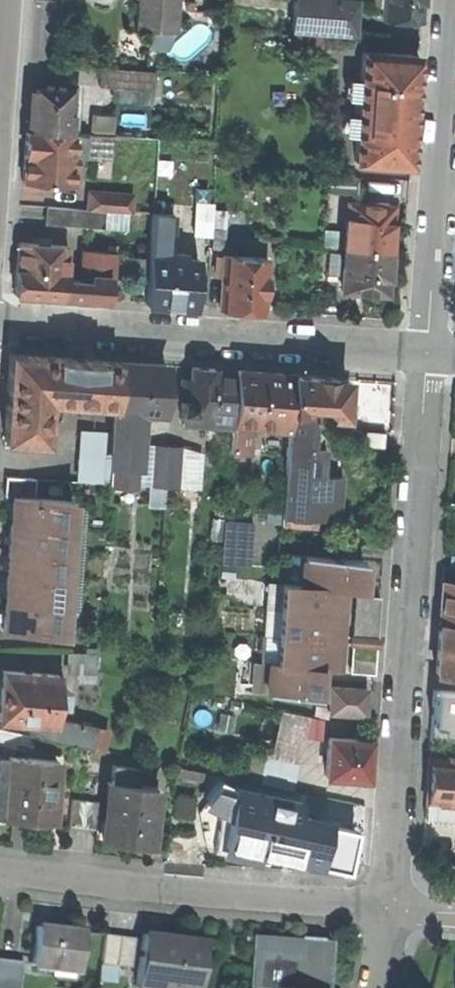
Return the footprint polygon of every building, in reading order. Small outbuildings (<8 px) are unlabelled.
[(136,27),(176,30),(177,0),(137,0),(136,27)] [(316,0),(293,0),(291,29),(353,34),(356,0),(318,0),(316,0)] [(381,16),(391,16),(395,20),(403,21),(407,17),(417,18),(418,0),(382,0),(381,16)] [(417,54),(362,51),(354,160),(410,163),(417,54)] [(98,65),(97,84),(152,89),(154,69),(98,65)] [(27,80),(23,127),(68,130),(70,110),(75,110),(76,97),(70,96),(71,84),(27,80)] [(23,127),(20,180),(70,183),(71,166),(74,167),(75,154),(84,155),(85,143),(73,142),(74,130),(68,130),(23,127)] [(112,134),(91,133),(90,171),(123,172),(124,149),(111,148),(112,134)] [(355,175),(328,174),(327,189),(354,191),(355,175)] [(87,190),(86,208),(103,209),(116,209),(117,192),(87,190)] [(377,203),(347,201),(344,245),(388,248),(390,221),(392,218),(393,208),(387,202),(379,202),(377,203)] [(103,209),(86,208),(45,205),(44,222),(102,226),(103,209)] [(210,232),(210,227),(211,206),(194,205),(192,232),(210,232)] [(151,213),(148,255),(159,256),(160,239),(163,237),(164,230),(171,231),(171,214),(151,213)] [(224,227),(210,227),(210,232),(209,247),(223,247),(224,227)] [(16,240),(12,292),(105,299),(109,251),(80,249),(77,278),(63,277),(65,244),(16,240)] [(386,277),(388,248),(344,245),(340,290),(370,292),(372,294),(382,294),(387,288),(387,279),(386,277)] [(145,301),(193,305),(196,259),(182,258),(183,250),(168,249),(168,257),(159,256),(148,255),(145,301)] [(221,254),(218,307),(262,309),(265,256),(221,254)] [(47,399),(113,404),(116,360),(8,352),(1,439),(44,442),(47,399)] [(159,411),(163,363),(116,360),(113,404),(111,429),(107,481),(135,483),(135,477),(139,438),(140,428),(132,427),(133,409),(159,411)] [(232,368),(189,365),(188,381),(180,380),(177,418),(228,422),(228,418),(232,368)] [(232,368),(228,418),(269,421),(269,426),(286,427),(287,409),(289,372),(232,368)] [(289,372),(287,409),(310,410),(310,402),(328,403),(327,414),(342,415),(345,377),(333,376),(333,375),(289,372)] [(287,409),(286,427),(281,484),(337,488),(338,476),(317,474),(319,446),(307,445),(310,410),(287,409)] [(107,481),(111,429),(84,426),(78,478),(107,481)] [(381,430),(358,428),(357,444),(379,446),(381,430)] [(245,432),(228,431),(227,446),(226,455),(241,456),(241,446),(244,446),(245,432)] [(151,439),(139,438),(135,477),(149,478),(151,439)] [(167,440),(151,439),(149,478),(164,479),(165,464),(167,440)] [(181,441),(167,440),(165,464),(180,465),(181,441)] [(226,467),(226,455),(227,446),(216,445),(215,467),(226,467)] [(3,475),(2,494),(10,494),(33,495),(34,476),(3,475)] [(164,479),(149,478),(148,493),(163,494),(164,479)] [(337,488),(281,484),(279,522),(315,525),(316,515),(336,516),(337,488)] [(69,498),(33,495),(10,494),(9,521),(68,526),(69,498)] [(221,519),(221,533),(249,535),(250,521),(221,519)] [(68,526),(9,521),(6,547),(66,552),(68,526)] [(221,533),(220,547),(248,549),(249,535),(221,533)] [(66,552),(6,547),(4,574),(64,578),(66,552)] [(248,549),(220,547),(219,561),(247,563),(248,549)] [(300,582),(338,584),(359,586),(360,557),(301,554),(300,582)] [(62,604),(64,578),(4,574),(2,600),(62,604)] [(454,622),(454,581),(440,580),(437,621),(454,622)] [(279,581),(278,608),(337,611),(338,584),(300,582),(279,581)] [(380,594),(356,592),(351,668),(376,669),(380,594)] [(60,632),(62,604),(2,600),(0,628),(60,632)] [(276,633),(335,637),(337,611),(278,608),(276,633)] [(433,671),(454,672),(454,622),(437,621),(433,671)] [(275,661),(317,664),(333,665),(335,637),(276,633),(275,661)] [(95,651),(67,651),(67,668),(71,671),(94,671),(95,651)] [(275,661),(266,661),(265,691),(315,694),(317,664),(275,661)] [(54,717),(57,672),(0,669),(0,719),(30,720),(54,722),(54,717)] [(219,672),(217,693),(242,695),(244,674),(219,672)] [(366,688),(329,685),(327,712),(364,714),(366,688)] [(429,740),(454,745),(454,690),(432,689),(429,740)] [(232,731),(237,712),(220,708),(215,727),(232,731)] [(94,726),(54,717),(54,722),(30,720),(28,735),(90,748),(94,726)] [(326,735),(323,774),(365,777),(368,738),(326,735)] [(428,757),(424,818),(454,820),(454,755),(446,754),(446,758),(428,757)] [(55,759),(6,755),(5,772),(12,773),(9,816),(52,819),(53,805),(51,805),(53,761),(55,761),(55,759)] [(264,755),(258,783),(291,790),(298,762),(264,755)] [(149,845),(155,787),(137,785),(139,768),(111,765),(109,782),(105,781),(105,783),(107,783),(103,818),(107,818),(105,840),(149,845)] [(246,781),(244,790),(233,788),(218,781),(205,797),(225,806),(225,824),(219,851),(254,858),(255,849),(298,858),(300,848),(337,855),(343,827),(305,819),(306,816),(295,814),(300,792),(291,790),(258,783),(246,781)] [(97,801),(69,798),(66,825),(94,828),(97,801)] [(80,931),(34,925),(29,964),(50,967),(51,960),(76,964),(80,931)] [(133,938),(103,934),(99,964),(129,968),(133,938)] [(141,935),(135,981),(169,986),(169,987),(195,987),(201,942),(141,935)] [(276,987),(318,987),(318,980),(327,980),(329,947),(298,945),(299,938),(249,935),(247,969),(277,970),(276,987)] [(0,958),(0,987),(15,987),(18,961),(0,958)]
